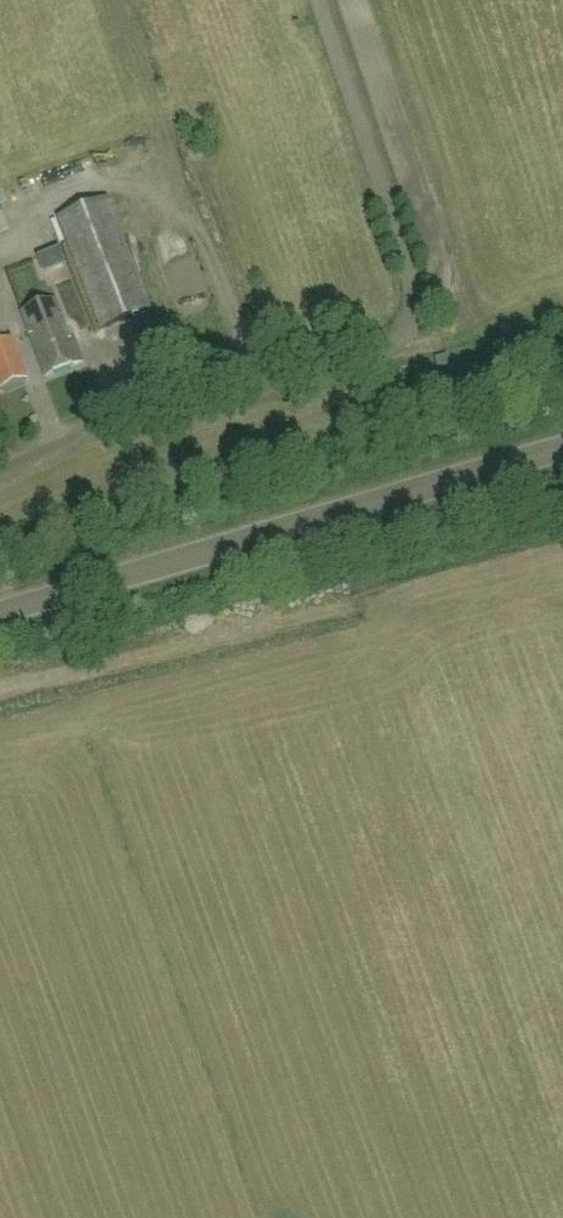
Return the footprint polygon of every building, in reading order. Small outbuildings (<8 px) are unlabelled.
[(108,198),(58,217),(101,329),(132,317),(139,333),(158,326),(108,198)] [(9,228),(0,202),(0,231),(9,228)] [(56,299),(21,312),(45,376),(83,362),(75,339),(70,341),(68,336),(69,335),(56,299)] [(0,316),(0,393),(25,384),(10,342),(9,342),(0,316)]
